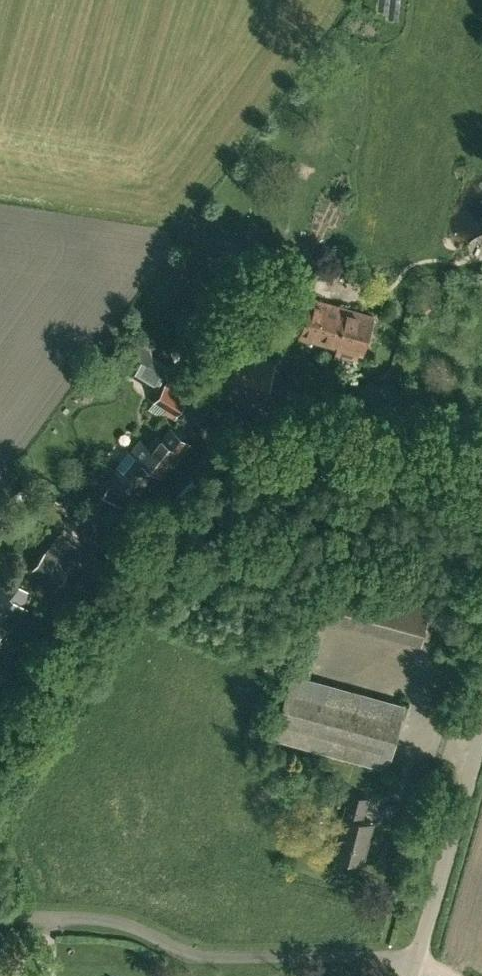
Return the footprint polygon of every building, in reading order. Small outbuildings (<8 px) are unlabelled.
[(312,298),(301,336),(337,347),(334,356),(356,363),(359,353),(363,354),(374,316),(312,298)] [(206,390),(217,393),(264,406),(276,361),(229,349),(221,376),(211,373),(206,390)] [(166,384),(151,404),(163,412),(173,418),(187,397),(166,384)] [(140,437),(106,480),(113,485),(109,489),(106,496),(128,507),(132,500),(155,471),(163,477),(191,442),(170,425),(160,437),(158,435),(150,445),(140,437)] [(29,571),(54,590),(71,568),(47,549),(29,571)] [(4,635),(25,607),(19,602),(28,591),(8,575),(0,586),(0,631),(4,635)] [(391,634),(422,642),(433,603),(402,594),(391,634)] [(274,737),(388,768),(405,704),(291,673),(274,737)] [(335,855),(361,862),(365,846),(363,845),(366,836),(371,838),(375,822),(363,819),(369,796),(342,787),(338,800),(348,806),(335,855)]
